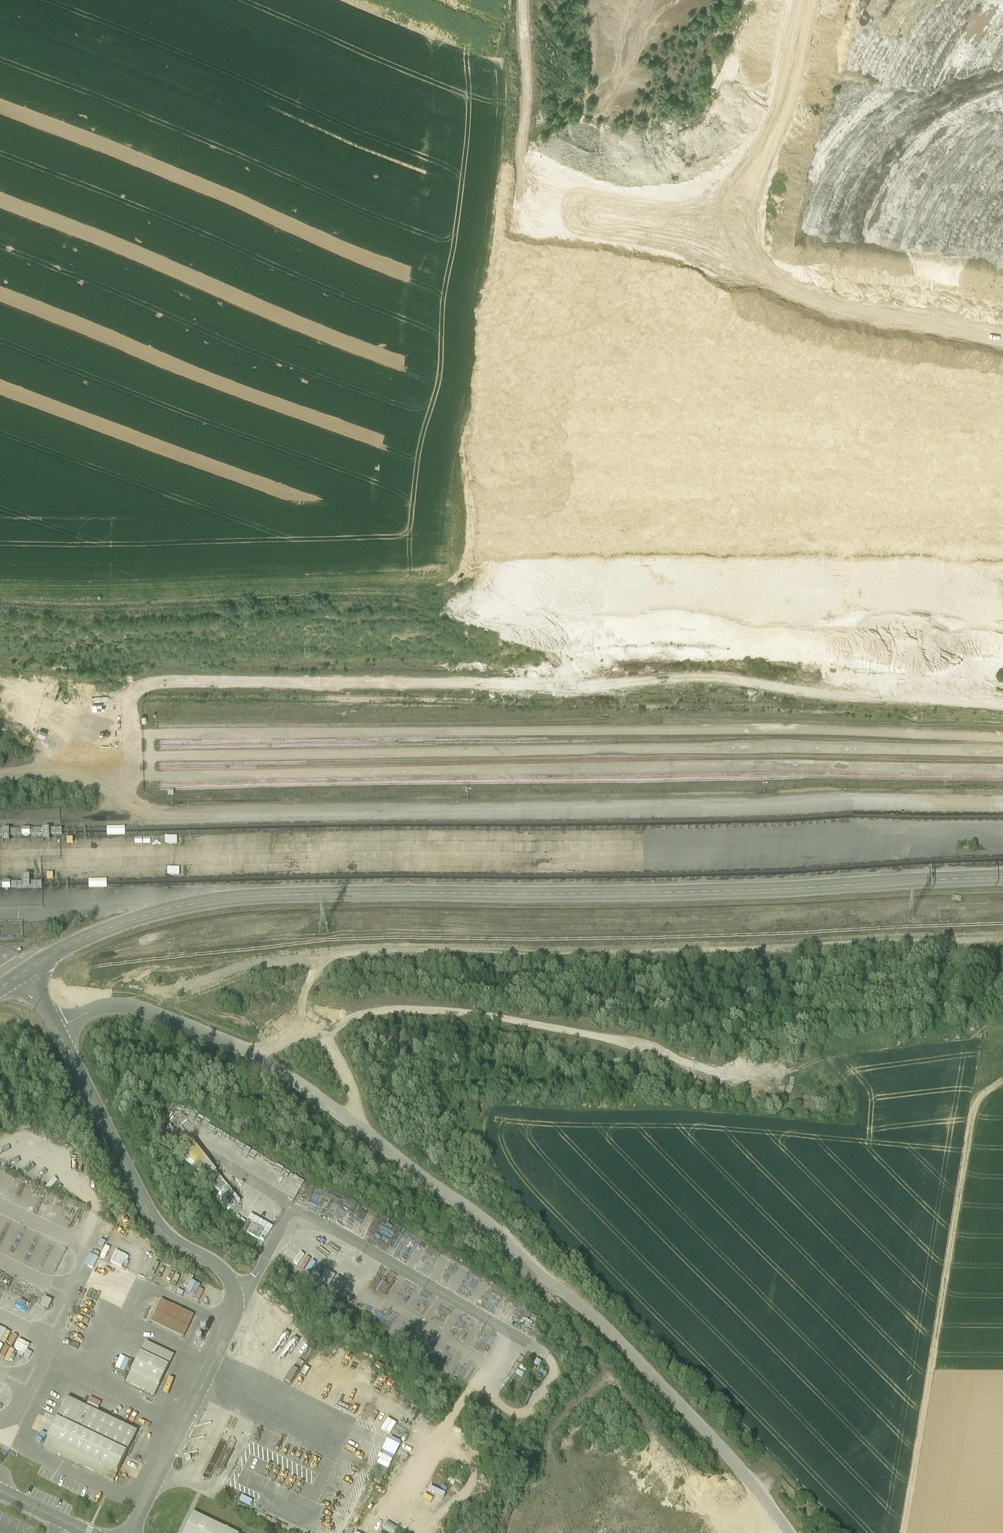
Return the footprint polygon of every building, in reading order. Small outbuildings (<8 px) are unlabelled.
[(89,702),(99,700),(96,692),(87,695),(89,702)] [(226,1185),(190,1141),(179,1150),(215,1194),(226,1185)] [(59,1224),(70,1229),(75,1217),(64,1212),(59,1224)] [(242,1231),(260,1240),(266,1228),(248,1219),(242,1231)] [(194,1294),(200,1284),(191,1280),(186,1290),(194,1294)] [(42,1297),(40,1304),(49,1308),(51,1300),(42,1297)] [(148,1323),(183,1336),(192,1313),(158,1299),(148,1323)] [(277,1331),(270,1342),(274,1344),(280,1333),(277,1331)] [(154,1395),(172,1353),(142,1340),(124,1383),(154,1395)] [(9,1348),(5,1358),(11,1361),(16,1351),(9,1348)] [(97,1409),(100,1402),(89,1397),(86,1405),(97,1409)] [(137,1433),(65,1401),(55,1424),(127,1456),(137,1433)] [(390,1435),(396,1422),(386,1418),(380,1431),(390,1435)] [(127,1456),(55,1424),(44,1449),(115,1482),(127,1456)] [(193,1515),(186,1532),(229,1532),(193,1515)] [(397,1527),(386,1521),(382,1529),(391,1532),(394,1532),(397,1527)]
